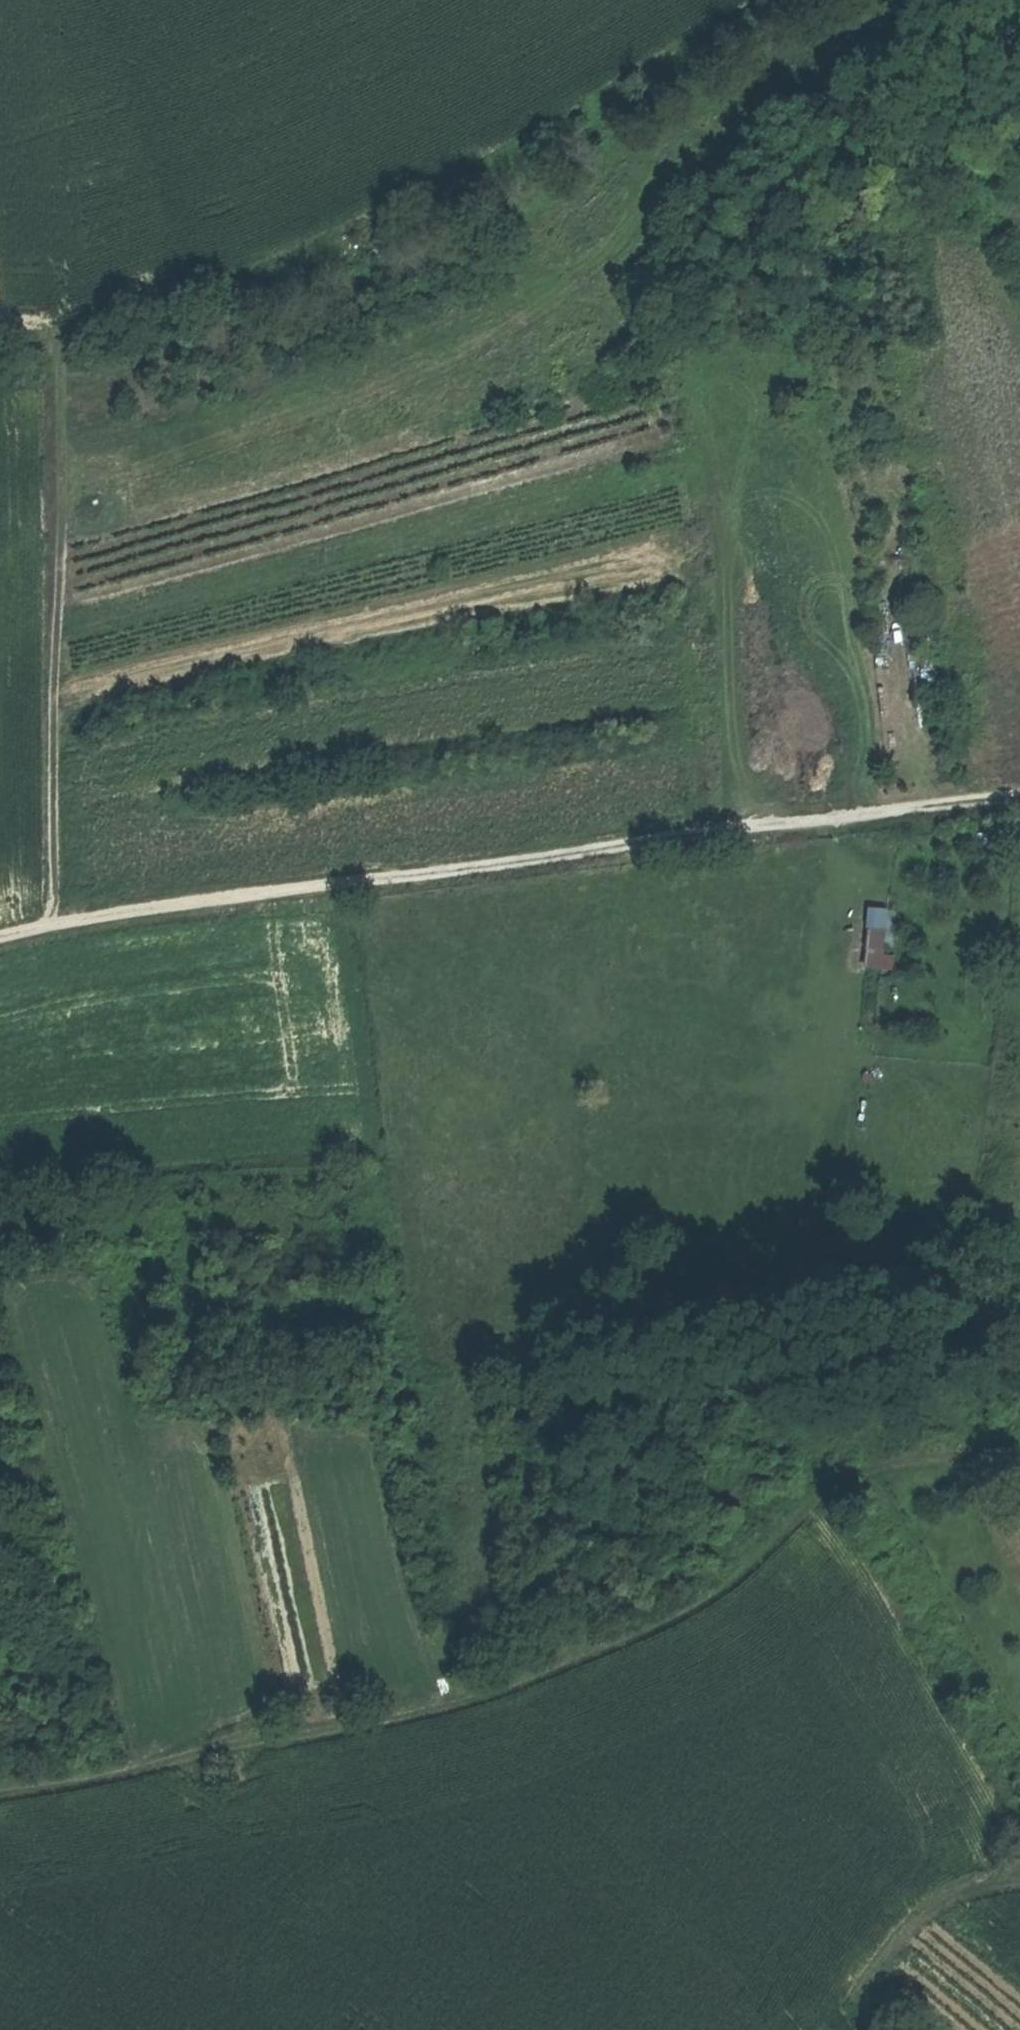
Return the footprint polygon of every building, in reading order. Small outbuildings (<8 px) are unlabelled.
[(899,951),(892,951),(894,906),(870,905),(867,966),(897,968),(899,951)]
